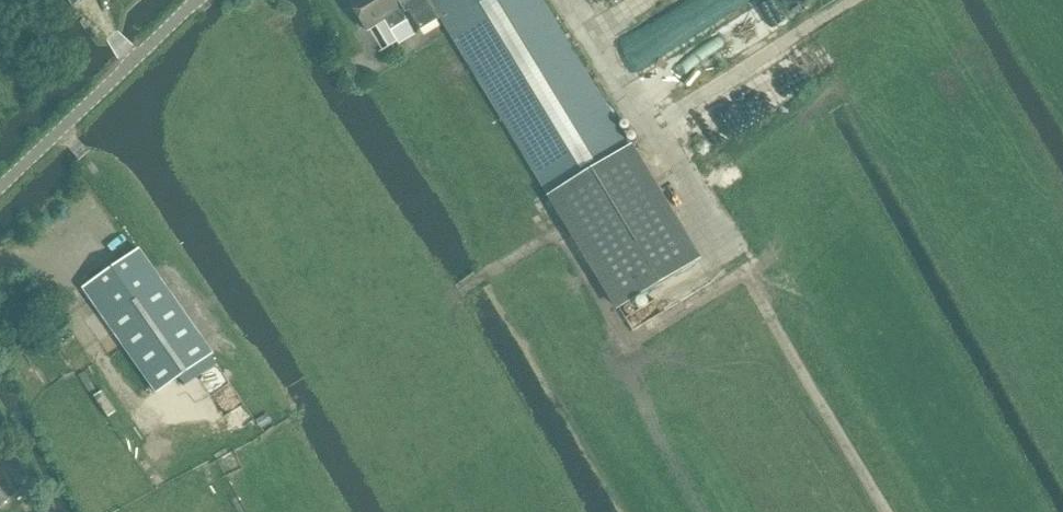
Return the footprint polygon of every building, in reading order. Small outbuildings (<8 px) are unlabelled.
[(83,0),(66,0),(72,9),(83,0)] [(347,3),(365,32),(380,23),(386,32),(392,34),(407,25),(414,36),(441,19),(429,0),(413,0),(407,4),(404,0),(352,0),(347,3)] [(441,19),(470,65),(551,196),(629,149),(537,0),(429,0),(441,19)] [(551,196),(546,199),(616,313),(620,310),(699,262),(629,149),(551,196)] [(154,395),(209,357),(136,251),(80,290),(154,395)]
